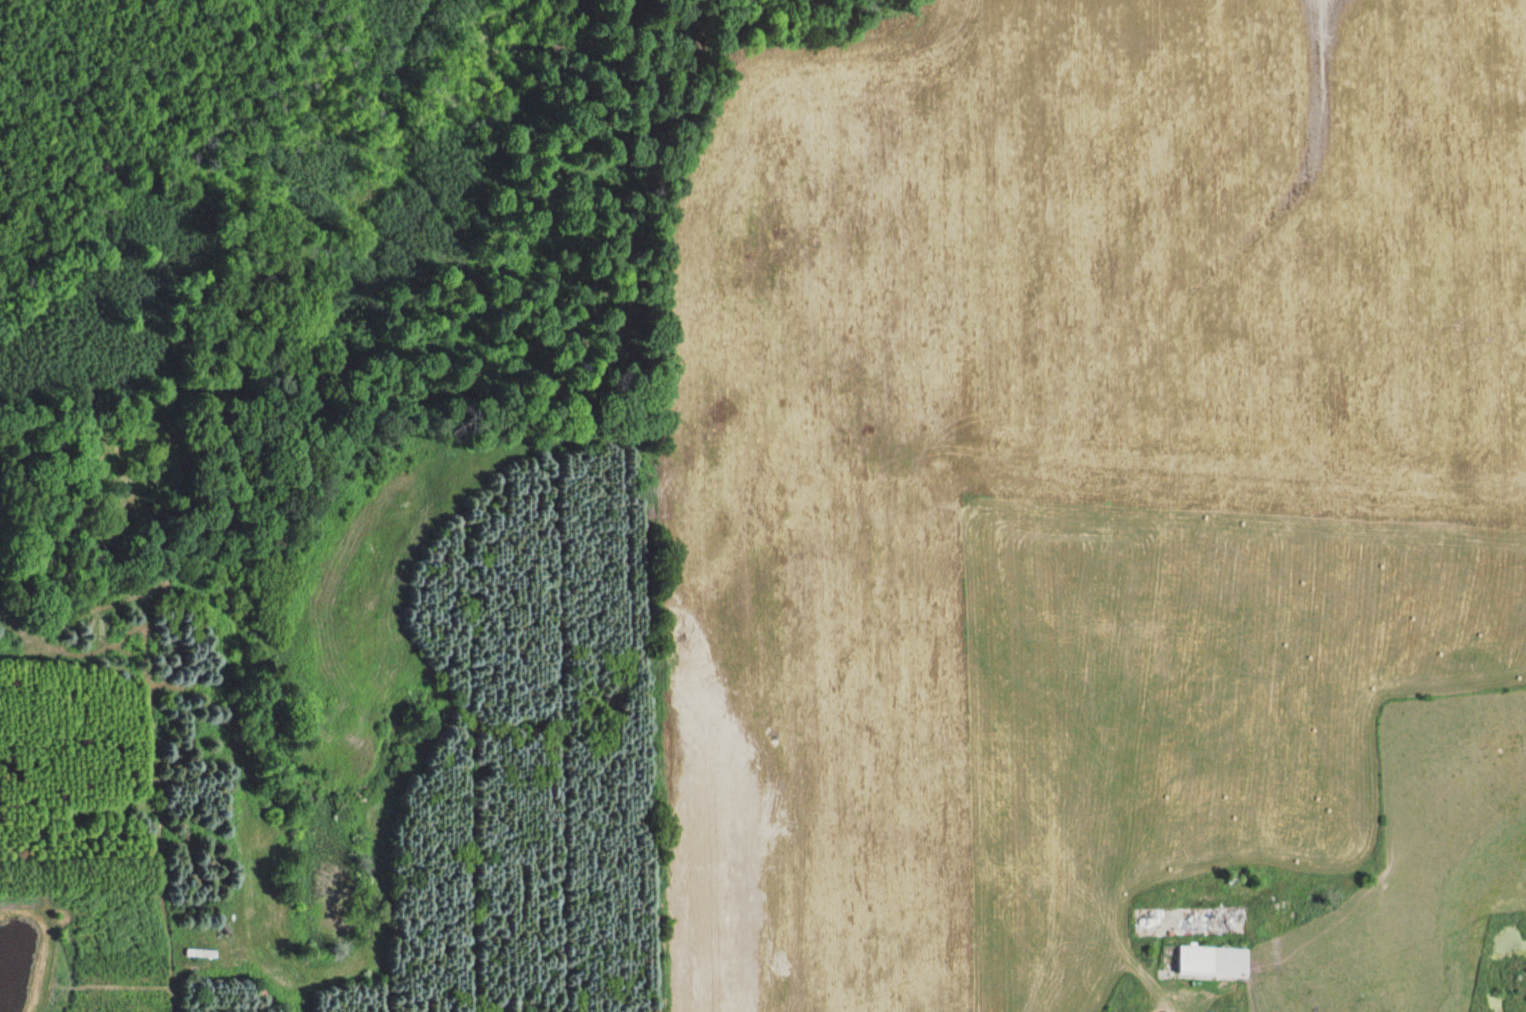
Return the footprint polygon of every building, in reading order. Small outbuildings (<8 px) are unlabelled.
[(1249,949),(1180,948),(1179,977),(1248,979),(1249,949)]
